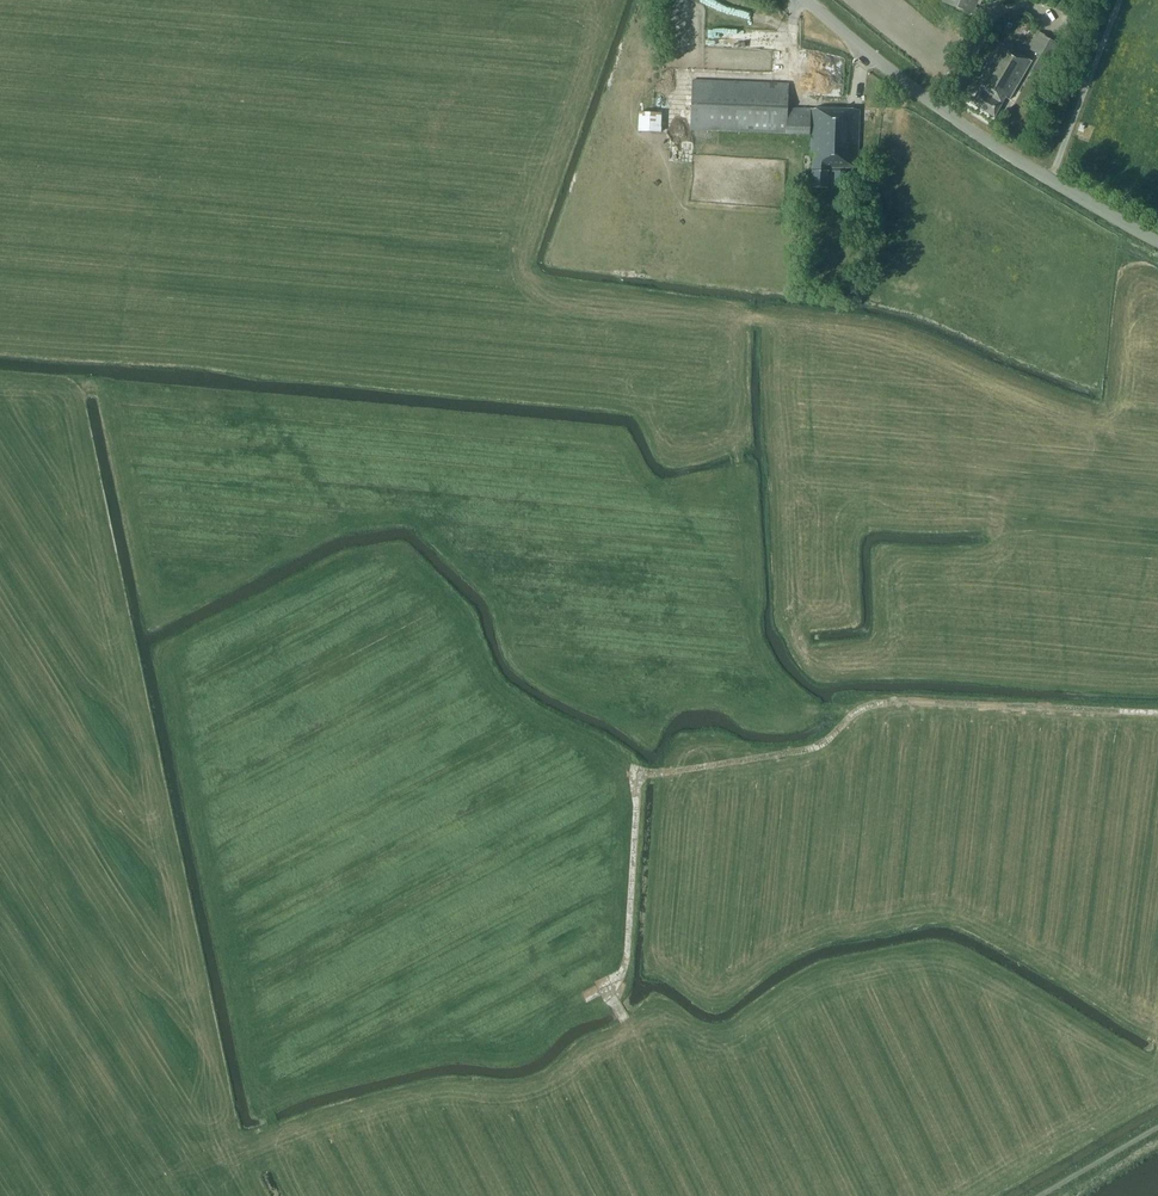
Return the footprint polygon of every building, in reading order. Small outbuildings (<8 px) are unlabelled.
[(978,0),(942,0),(942,1),(973,13),(978,0)] [(1044,76),(1061,46),(1046,38),(1047,37),(1039,32),(1029,49),(1040,56),(1032,69),(1044,76)] [(1010,100),(1028,67),(1032,61),(1001,43),(980,78),(984,81),(971,103),(994,117),(1005,97),(1010,100)] [(857,168),(859,110),(787,107),(788,83),(692,79),(690,129),(786,132),(786,133),(811,134),(810,155),(812,155),(811,187),(827,188),(828,167),(834,168),(834,184),(845,185),(845,168),(857,168)] [(861,135),(874,135),(875,111),(862,110),(861,135)] [(638,135),(662,136),(662,117),(639,116),(638,135)]
